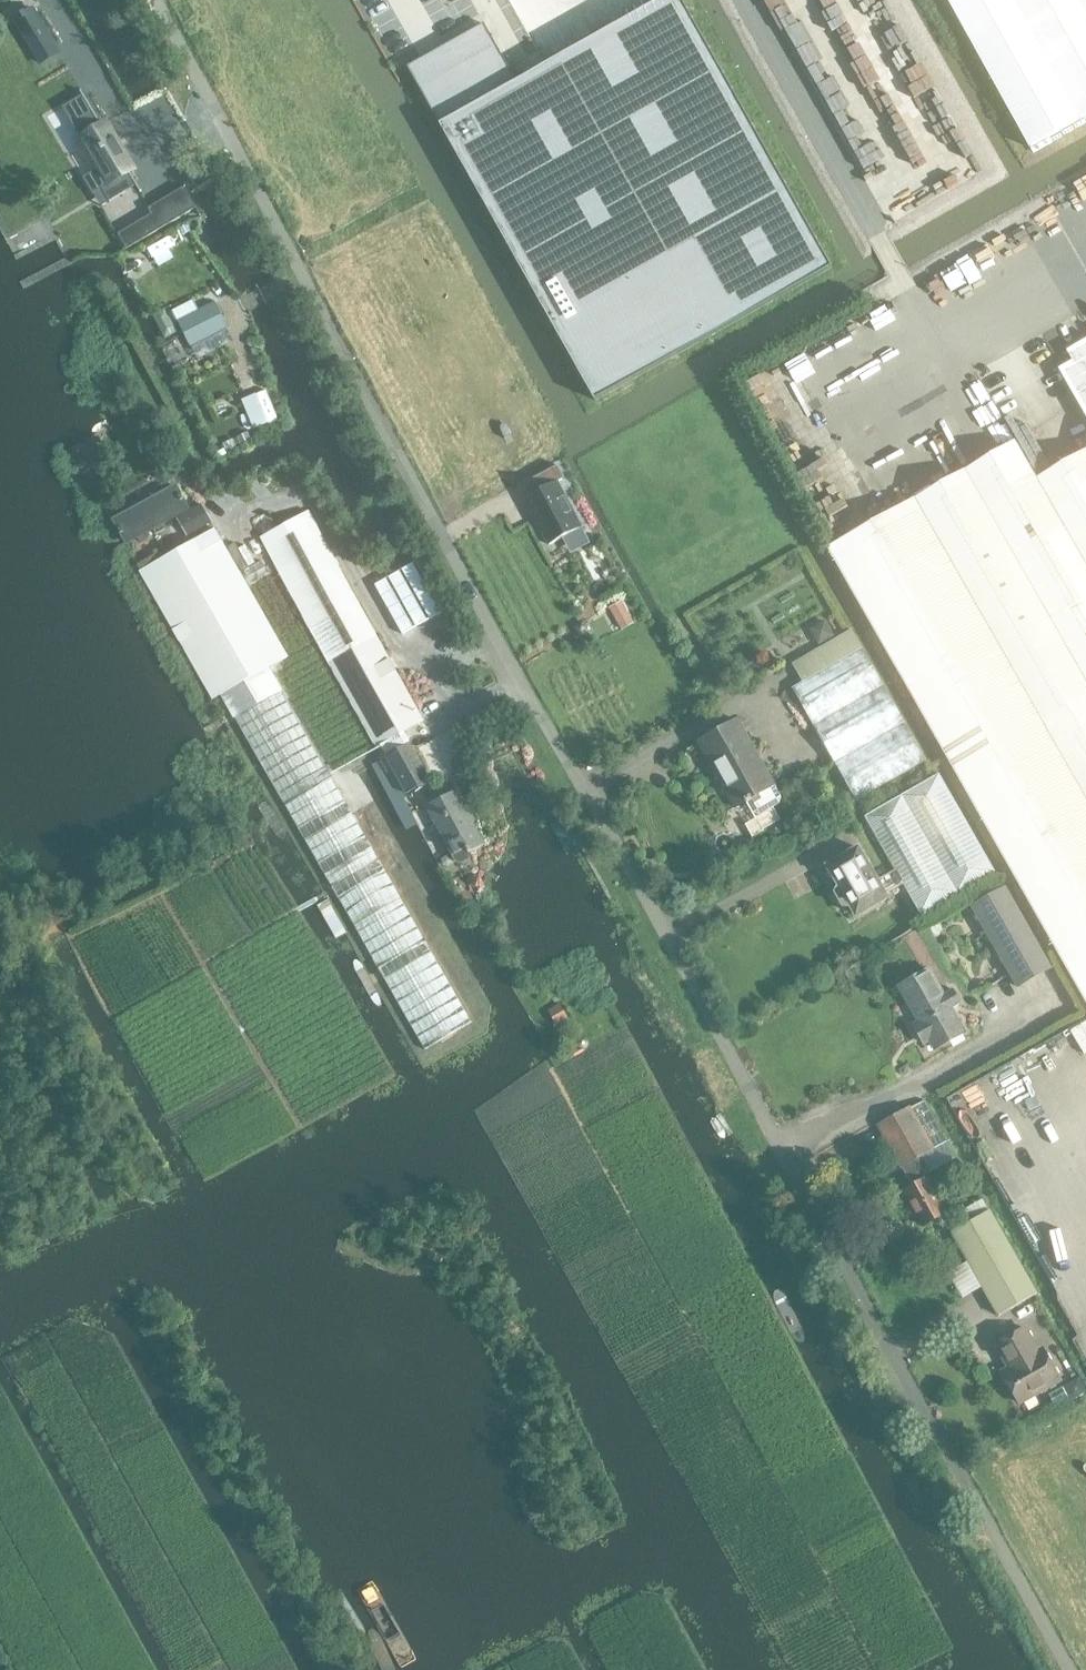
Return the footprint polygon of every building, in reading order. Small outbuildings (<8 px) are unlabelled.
[(407,66),(595,400),(832,267),(682,0),(661,0),(545,65),(524,77),(516,81),(490,33),(490,32),(489,33),(484,24),(470,31),(470,30),(469,31),(469,32),(407,66)] [(1029,147),(1085,116),(1085,0),(947,0),(1029,147)] [(22,15),(14,20),(40,63),(59,52),(33,9),(25,13),(24,11),(21,13),(22,15)] [(82,95),(62,107),(99,168),(83,177),(93,194),(94,194),(102,189),(109,201),(136,185),(140,191),(141,191),(130,171),(134,169),(105,122),(102,125),(81,90),(80,91),(82,95)] [(1056,211),(953,261),(963,280),(1014,255),(1017,261),(1068,236),(1056,211)] [(187,221),(176,227),(181,237),(192,231),(187,221)] [(165,240),(151,245),(158,261),(171,256),(165,240)] [(214,302),(178,321),(185,334),(221,315),(214,302)] [(221,315),(185,334),(191,347),(227,329),(228,328),(221,315)] [(247,431),(237,436),(240,443),(250,438),(247,431)] [(232,439),(222,444),(225,451),(236,446),(232,439)] [(942,748),(1085,1002),(1085,450),(1037,478),(1015,440),(827,547),(942,748)] [(1051,465),(1040,442),(1027,449),(1038,471),(1051,465)] [(529,494),(554,540),(587,522),(561,477),(568,473),(561,461),(537,474),(544,486),(529,494)] [(110,520),(119,536),(181,501),(172,486),(110,520)] [(379,746),(385,756),(409,743),(403,733),(424,721),(307,512),(261,538),(376,748),(379,746)] [(217,528),(141,571),(212,698),(220,694),(268,667),(288,656),(217,528)] [(627,611),(614,618),(620,630),(633,623),(627,611)] [(827,619),(810,629),(819,644),(836,635),(827,619)] [(583,621),(573,626),(579,636),(589,631),(583,621)] [(791,688),(855,801),(925,761),(862,648),(802,682),(791,688)] [(268,667),(220,694),(423,1049),(471,1022),(268,667)] [(699,742),(711,763),(736,807),(748,800),(755,813),(761,815),(781,804),(782,798),(738,720),(699,742)] [(409,743),(385,756),(407,796),(431,782),(409,743)] [(894,871),(876,881),(884,896),(902,885),(920,915),(996,871),(938,773),(862,818),(894,871)] [(465,818),(472,815),(457,788),(426,805),(456,860),(460,862),(468,857),(468,851),(484,843),(472,821),(468,823),(465,818)] [(769,824),(767,833),(774,838),(782,835),(784,826),(777,821),(769,824)] [(884,896),(876,881),(857,849),(827,867),(839,888),(836,894),(843,907),(850,907),(856,917),(886,899),(884,896)] [(1050,968),(1004,887),(971,906),(1018,987),(1050,968)] [(941,923),(930,930),(935,939),(943,934),(944,928),(941,923)] [(899,986),(920,1023),(914,1026),(924,1044),(930,1040),(936,1050),(965,1033),(952,1009),(961,1003),(953,990),(944,995),(928,969),(899,986)] [(923,1225),(943,1213),(923,1176),(930,1172),(920,1155),(932,1149),(909,1108),(877,1126),(911,1187),(904,1191),(923,1225)] [(951,1232),(999,1315),(1037,1294),(989,1210),(951,1232)] [(996,1344),(1009,1368),(1002,1372),(1003,1374),(1002,1378),(1006,1385),(1010,1386),(1020,1403),(1060,1380),(1043,1348),(1038,1351),(1025,1328),(996,1344)] [(1062,1386),(1068,1397),(1070,1401),(1085,1393),(1085,1388),(1079,1376),(1062,1386)]
